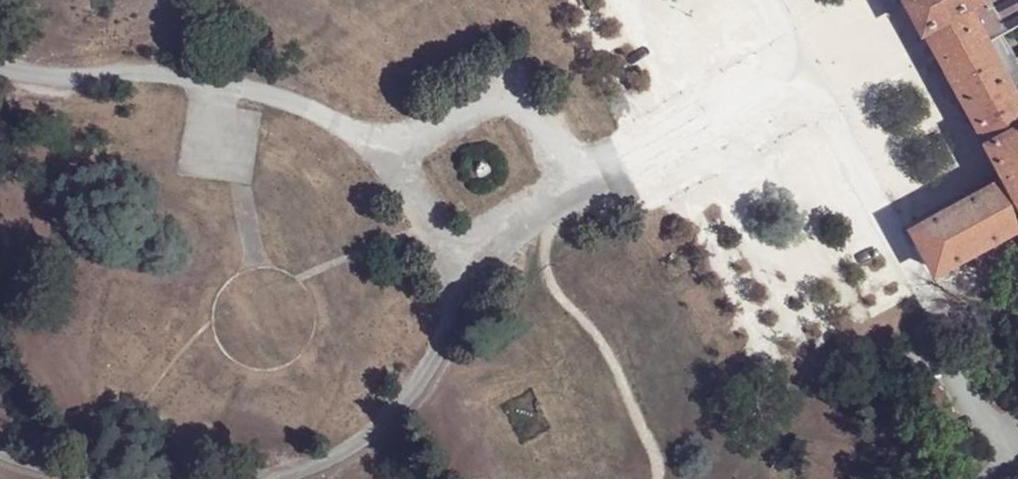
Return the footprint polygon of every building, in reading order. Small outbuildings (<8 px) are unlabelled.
[(939,47),(913,0),(888,0),(891,6),(900,1),(921,42),(913,46),(918,58),(939,47)] [(1017,229),(1017,91),(985,30),(969,0),(913,0),(939,47),(1012,181),(919,232),(940,271),(1017,229)] [(985,30),(998,23),(1017,12),(1017,0),(969,0),(985,30)] [(998,23),(985,30),(1017,91),(1017,61),(998,23)]
